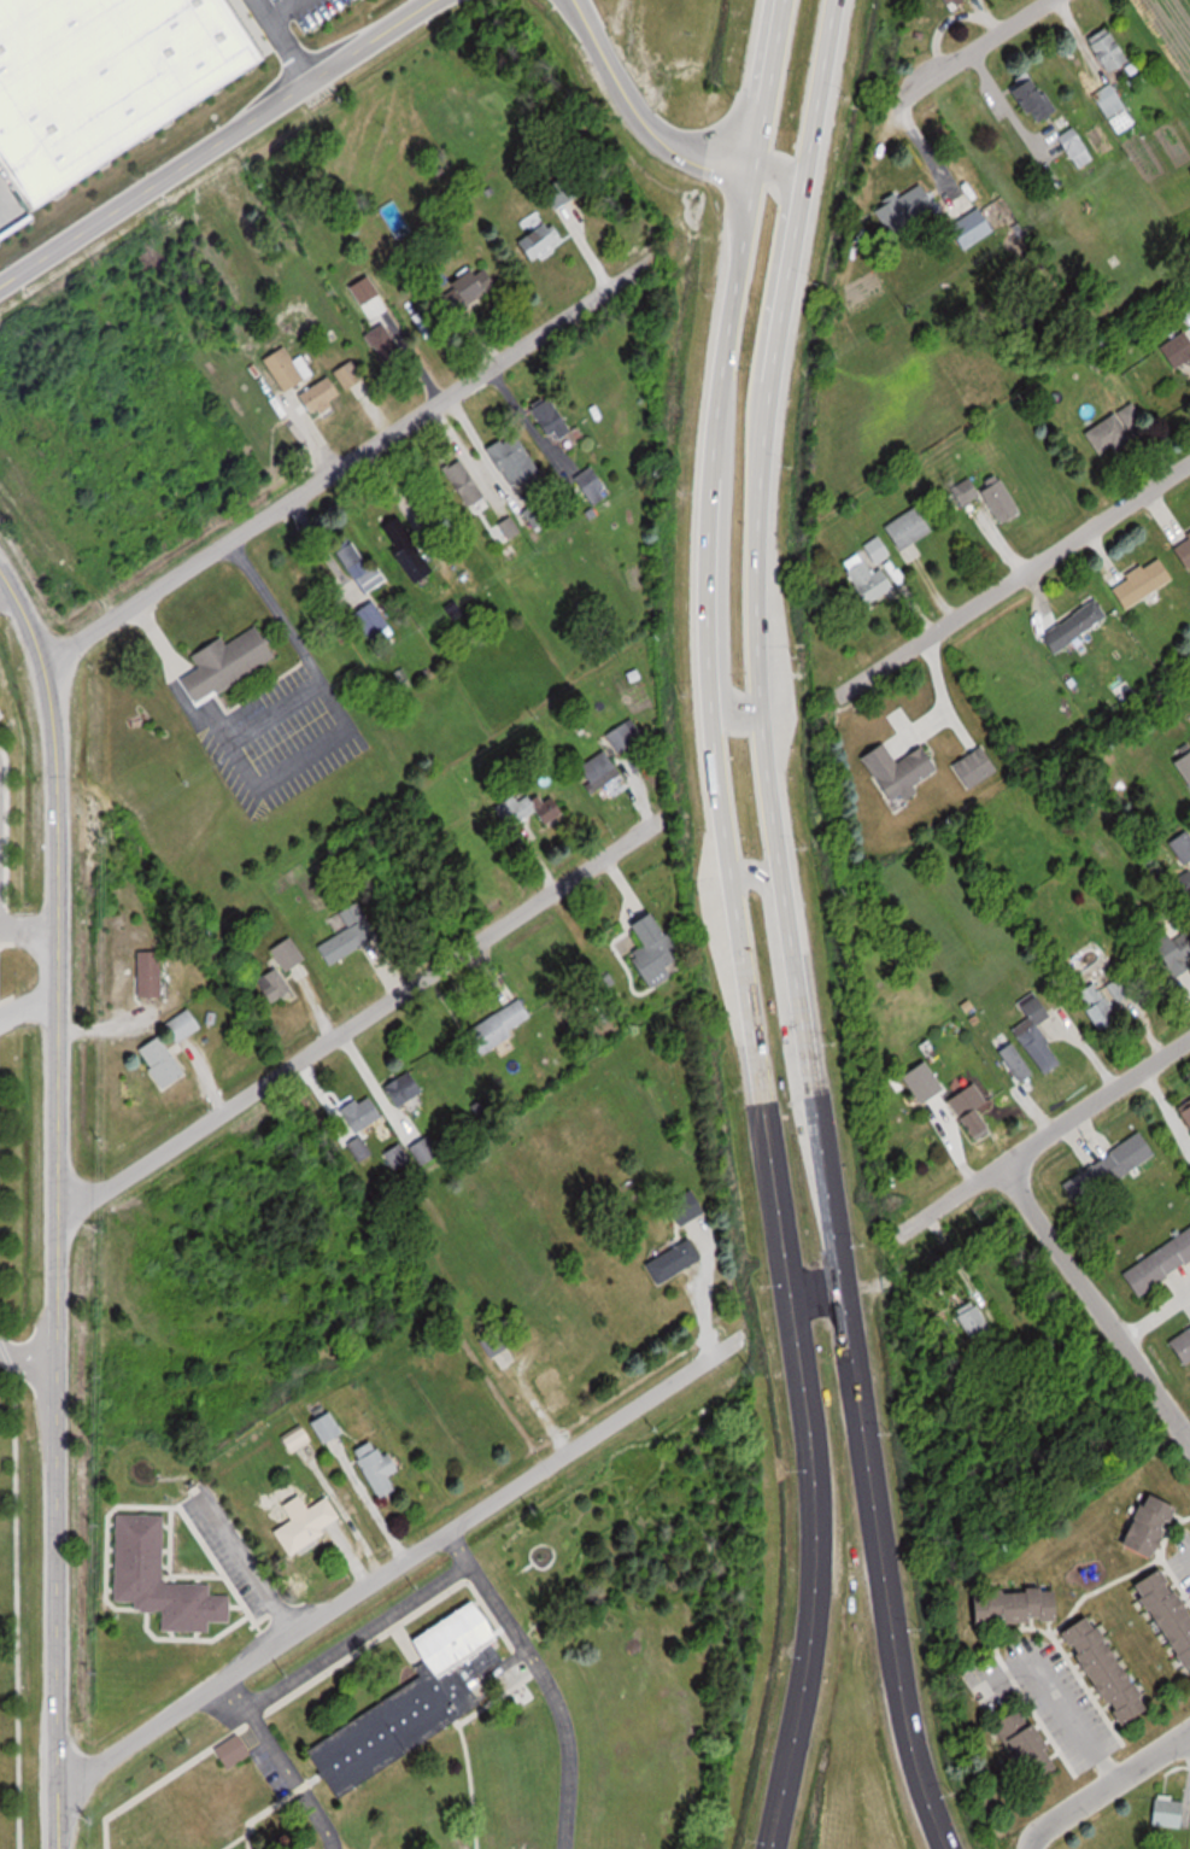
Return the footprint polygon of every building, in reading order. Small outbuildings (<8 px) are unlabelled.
[(33,211),(0,158),(0,0),(234,0),(268,53),(33,211)] [(952,11),(968,0),(945,0),(952,11)] [(1132,61),(1114,26),(1091,38),(1109,73),(1132,61)] [(1010,97),(1043,123),(1059,102),(1026,76),(1010,97)] [(1061,137),(1076,156),(1089,146),(1075,127),(1061,137)] [(546,188),(558,208),(580,196),(569,176),(546,188)] [(876,207),(893,236),(941,210),(925,181),(876,207)] [(964,251),(998,229),(983,205),(949,227),(964,251)] [(563,245),(554,223),(520,237),(529,259),(563,245)] [(441,291),(454,313),(500,285),(486,263),(441,291)] [(404,358),(389,322),(369,331),(384,367),(404,358)] [(1161,346),(1174,368),(1189,359),(1189,328),(1161,346)] [(315,371),(302,355),(297,359),(285,345),(264,362),(289,392),(315,371)] [(299,393),(309,412),(366,380),(356,361),(299,393)] [(557,442),(576,426),(551,396),(532,412),(557,442)] [(1149,430),(1136,404),(1087,428),(1100,454),(1149,430)] [(491,449),(516,488),(543,470),(518,431),(491,449)] [(441,475),(477,509),(492,494),(456,459),(441,475)] [(575,479),(594,505),(612,492),(593,465),(575,479)] [(1024,512),(1003,475),(981,488),(974,475),(954,486),(964,506),(984,495),(1001,525),(1024,512)] [(551,518),(541,501),(525,512),(536,528),(551,518)] [(889,523),(903,548),(935,531),(921,505),(889,523)] [(502,524),(512,538),(522,532),(511,518),(502,524)] [(867,607),(899,586),(883,562),(895,554),(882,535),(844,560),(851,571),(846,574),(867,607)] [(1189,568),(1189,567),(1189,535),(1175,544),(1189,568)] [(356,540),(337,554),(367,594),(386,580),(356,540)] [(1142,600),(1177,578),(1162,553),(1126,575),(1142,600)] [(1043,635),(1056,654),(1111,617),(1098,598),(1043,635)] [(352,612),(365,640),(391,628),(377,600),(352,612)] [(279,659),(262,625),(227,642),(225,638),(194,653),(202,669),(184,678),(196,701),(279,659)] [(1139,687),(1127,670),(1108,683),(1120,700),(1139,687)] [(608,733),(622,752),(645,735),(631,717),(608,733)] [(865,757),(894,807),(920,792),(916,784),(943,768),(929,744),(900,761),(888,743),(865,757)] [(1001,770),(987,744),(952,762),(966,789),(1001,770)] [(600,790),(624,771),(605,747),(581,767),(600,790)] [(515,794),(495,806),(508,828),(536,811),(544,824),(568,810),(558,793),(545,801),(539,790),(520,802),(515,794)] [(1171,840),(1183,864),(1189,861),(1189,830),(1171,840)] [(327,918),(337,936),(319,945),(329,964),(382,937),(362,900),(327,918)] [(630,926),(642,946),(633,951),(651,982),(687,961),(657,910),(630,926)] [(1154,944),(1176,978),(1189,970),(1189,928),(1176,937),(1173,932),(1154,944)] [(273,948),(286,972),(307,960),(294,936),(273,948)] [(165,996),(165,950),(140,950),(140,996),(165,996)] [(271,1004),(293,991),(277,967),(256,980),(271,1004)] [(1111,983),(1119,1004),(1138,997),(1130,976),(1111,983)] [(1078,995),(1102,1034),(1122,1022),(1098,982),(1078,995)] [(536,1018),(523,998),(469,1031),(482,1052),(536,1018)] [(204,1024),(190,1007),(167,1025),(181,1042),(204,1024)] [(1044,1076),(1065,1063),(1036,1015),(1015,1028),(1044,1076)] [(142,1048),(163,1088),(187,1075),(166,1035),(142,1048)] [(895,1073),(906,1088),(912,1083),(921,1094),(934,1085),(914,1059),(895,1073)] [(395,1106),(426,1092),(416,1069),(385,1083),(395,1106)] [(952,1103),(978,1142),(998,1129),(973,1089),(952,1103)] [(385,1116),(370,1092),(341,1110),(356,1134),(385,1116)] [(1160,1155),(1144,1132),(1063,1185),(1079,1208),(1160,1155)] [(443,1155),(431,1134),(410,1146),(421,1167),(443,1155)] [(348,1144),(362,1163),(374,1154),(361,1135),(348,1144)] [(387,1152),(395,1168),(411,1160),(403,1144),(387,1152)] [(683,1225),(707,1210),(694,1188),(670,1204),(683,1225)] [(1124,1274),(1139,1297),(1189,1262),(1189,1229),(1124,1274)] [(705,1259),(693,1238),(648,1264),(660,1284),(705,1259)] [(994,1331),(977,1301),(956,1312),(973,1342),(994,1331)] [(481,1340),(492,1360),(511,1349),(500,1330),(481,1340)] [(1189,1364),(1189,1330),(1171,1343),(1187,1366),(1189,1364)] [(325,1445),(345,1435),(334,1413),(314,1423),(325,1445)] [(314,1440),(306,1424),(280,1437),(287,1453),(314,1440)] [(399,1490),(392,1476),(403,1470),(393,1452),(386,1457),(377,1441),(357,1452),(382,1499),(399,1490)] [(1162,1557),(1183,1505),(1151,1493),(1130,1545),(1162,1557)] [(276,1531),(291,1555),(344,1522),(329,1497),(276,1531)] [(212,1631),(212,1620),(231,1621),(233,1596),(212,1595),(212,1582),(164,1582),(165,1515),(118,1514),(117,1601),(136,1602),(136,1609),(165,1610),(164,1629),(212,1631)] [(1143,1585),(1189,1665),(1189,1600),(1171,1568),(1143,1585)] [(1064,1591),(981,1592),(981,1622),(1064,1621),(1064,1591)] [(485,1708),(469,1679),(499,1662),(491,1646),(504,1639),(481,1599),(416,1638),(428,1660),(416,1667),(423,1679),(309,1746),(336,1795),(485,1708)] [(1098,1614),(1070,1632),(1129,1727),(1157,1709),(1098,1614)] [(1027,1705),(995,1724),(1032,1786),(1064,1767),(1027,1705)] [(251,1754),(240,1734),(218,1746),(230,1767),(251,1754)] [(1187,1799),(1153,1799),(1153,1826),(1187,1826),(1187,1799)]
